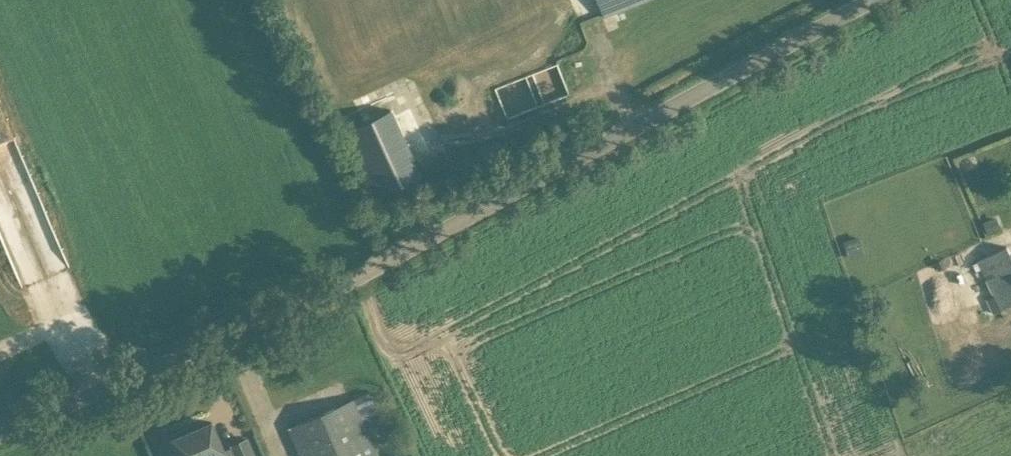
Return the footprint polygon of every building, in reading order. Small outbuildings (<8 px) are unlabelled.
[(605,15),(644,0),(600,0),(605,15)] [(556,62),(495,87),(508,119),(569,94),(556,62)] [(345,129),(376,197),(423,175),(392,108),(345,129)] [(996,216),(983,221),(988,234),(1001,228),(996,216)] [(859,239),(844,244),(849,259),(864,254),(859,239)] [(1001,309),(1010,305),(1010,253),(1007,245),(977,260),(1001,309)] [(942,259),(935,262),(938,270),(945,267),(942,259)] [(303,455),(378,455),(365,425),(380,418),(369,392),(290,426),(303,455)] [(247,438),(233,444),(233,445),(224,449),(212,421),(189,431),(188,427),(167,435),(174,452),(179,450),(181,455),(216,455),(217,455),(255,455),(247,438)]
